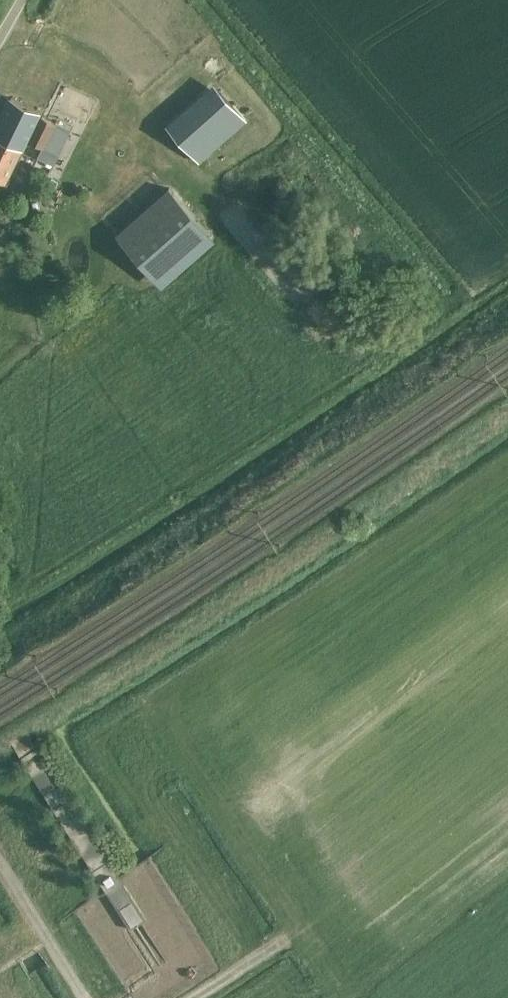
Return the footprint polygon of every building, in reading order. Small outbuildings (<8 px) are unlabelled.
[(200,162),(248,119),(214,82),(166,124),(200,162)] [(8,182),(28,140),(45,148),(57,123),(40,115),(41,112),(12,98),(0,124),(0,178),(8,182)] [(80,140),(85,118),(70,115),(65,136),(80,140)] [(162,287),(216,239),(169,187),(116,234),(162,287)] [(24,728),(9,737),(20,755),(106,891),(130,928),(145,918),(121,879),(35,744),(34,744),(24,728)] [(150,870),(167,863),(163,853),(146,861),(150,870)] [(148,916),(161,909),(150,889),(137,896),(148,916)]
